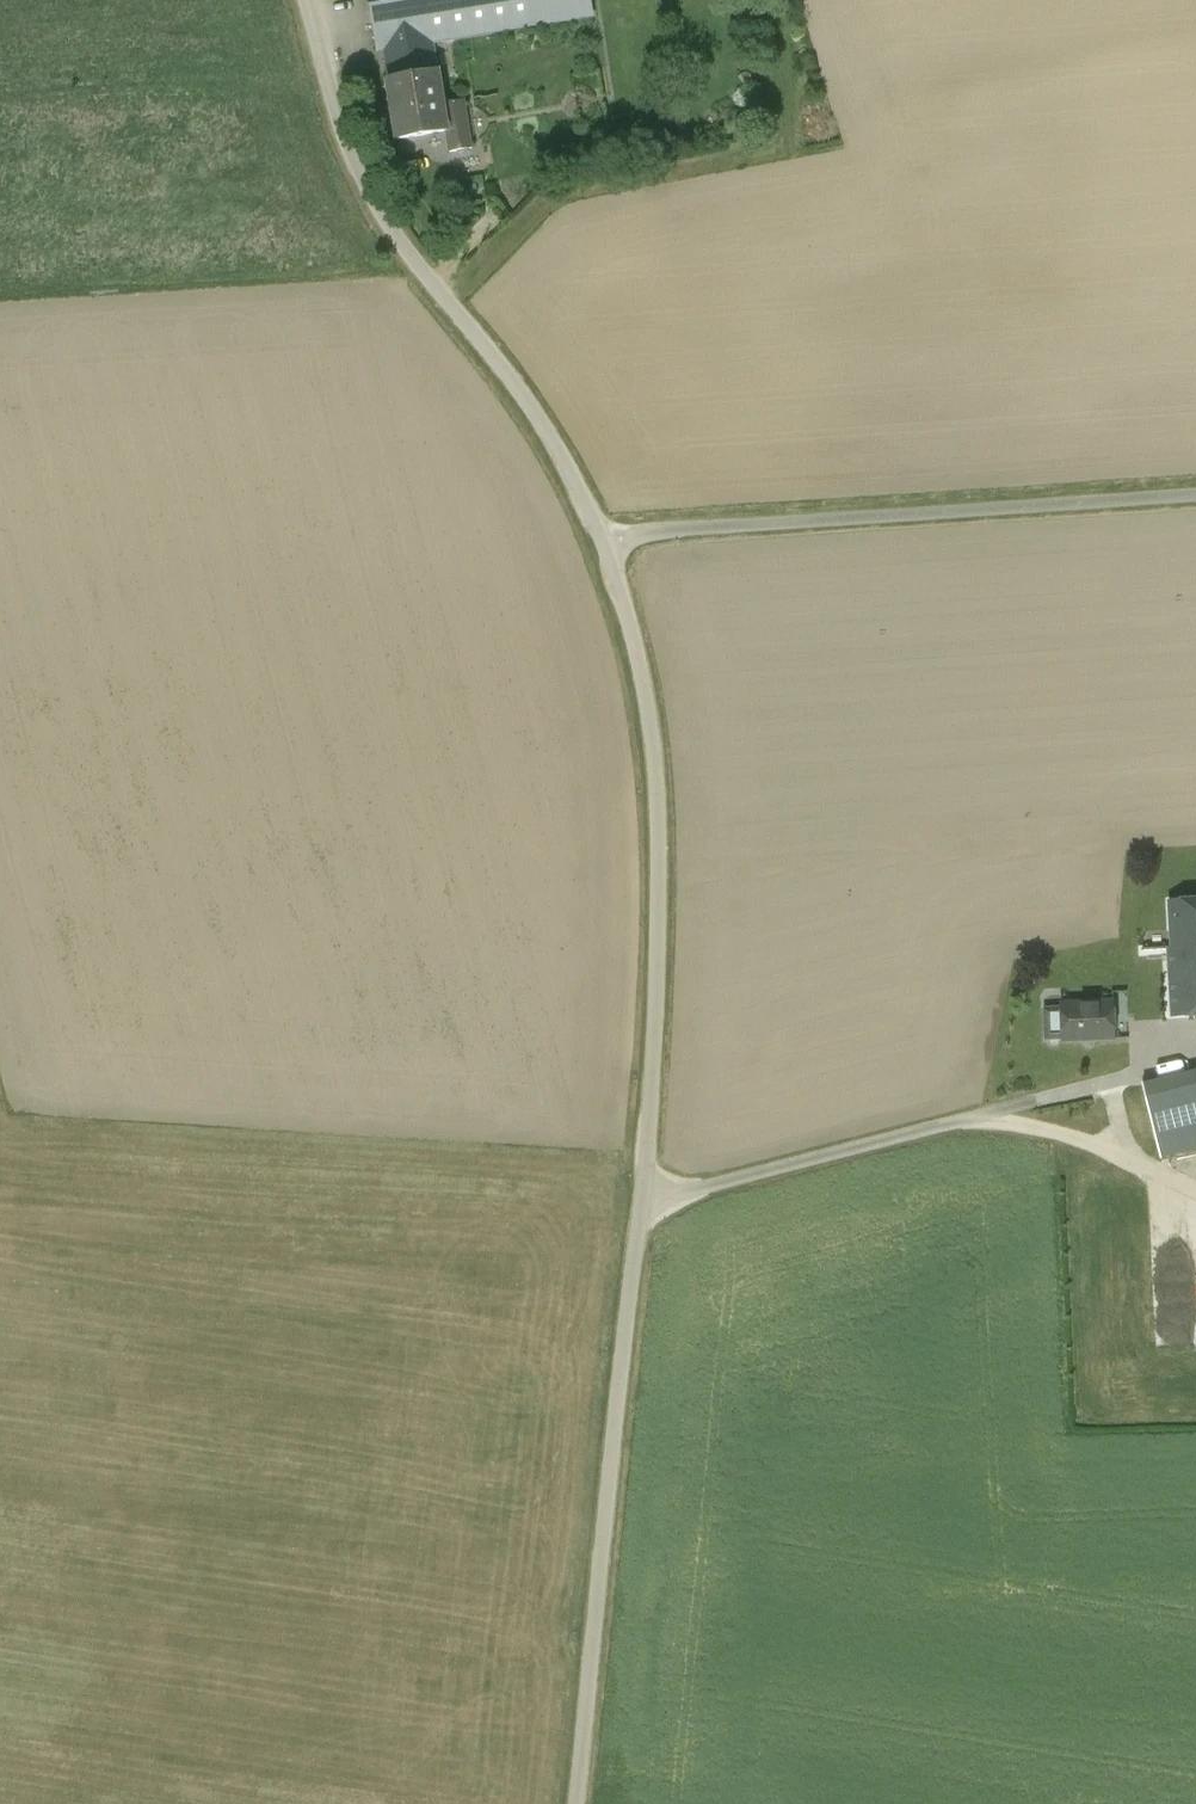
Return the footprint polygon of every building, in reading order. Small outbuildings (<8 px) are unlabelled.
[(388,80),(398,141),(446,134),(449,154),(471,150),(464,102),(443,105),(438,71),(434,48),(591,21),(588,0),(369,0),(376,54),(383,53),(387,80),(388,80)] [(1172,949),(1138,951),(1142,1019),(1195,1016),(1195,901),(1169,902),(1172,949)] [(1112,1003),(1061,1006),(1061,1009),(1044,1009),(1045,1040),(1063,1039),(1063,1042),(1113,1040),(1112,1003)] [(1141,1085),(1159,1160),(1195,1151),(1195,1071),(1141,1085)]
